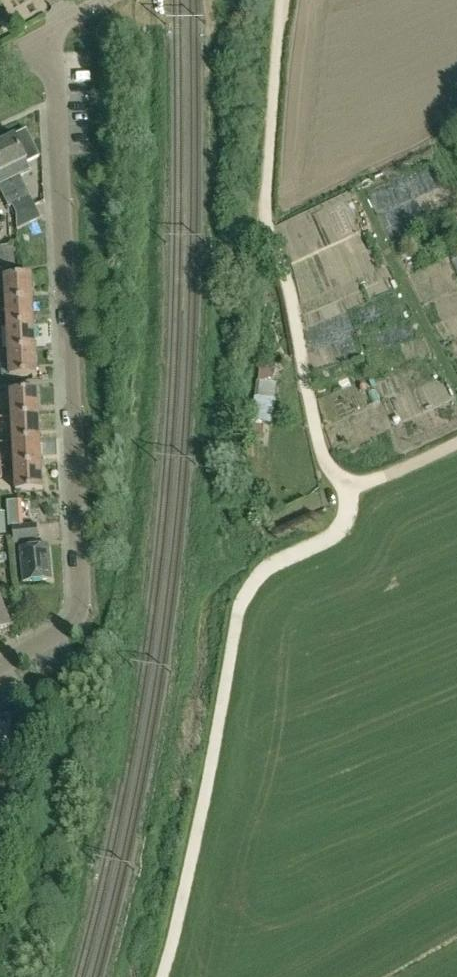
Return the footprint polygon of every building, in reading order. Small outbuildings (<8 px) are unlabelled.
[(20,203),(31,197),(21,176),(31,170),(28,163),(40,157),(27,130),(15,136),(0,143),(0,161),(20,203)] [(20,203),(0,161),(0,188),(10,207),(20,203)] [(17,215),(18,231),(41,219),(35,206),(17,215)] [(19,266),(15,245),(0,248),(0,270),(19,266)] [(5,278),(6,303),(33,301),(32,276),(5,278)] [(6,303),(8,327),(35,326),(33,301),(6,303)] [(9,352),(36,350),(35,326),(8,327),(9,352)] [(37,375),(36,350),(9,352),(10,365),(3,366),(2,376),(10,376),(10,377),(37,375)] [(275,369),(263,367),(261,381),(273,383),(275,369)] [(13,417),(40,415),(38,391),(11,392),(12,407),(0,408),(0,418),(13,417)] [(272,425),(276,400),(258,397),(254,422),(272,425)] [(41,440),(40,415),(13,417),(14,442),(41,440)] [(15,466),(42,465),(41,440),(14,442),(15,466)] [(42,465),(15,466),(17,491),(44,490),(42,465)] [(25,517),(32,515),(28,493),(21,494),(25,517)] [(18,501),(8,502),(8,510),(18,509),(18,501)] [(37,524),(13,526),(14,543),(38,540),(37,524)] [(52,580),(49,546),(21,549),(23,583),(52,580)] [(2,632),(1,630),(11,626),(0,599),(0,633),(2,632)]
